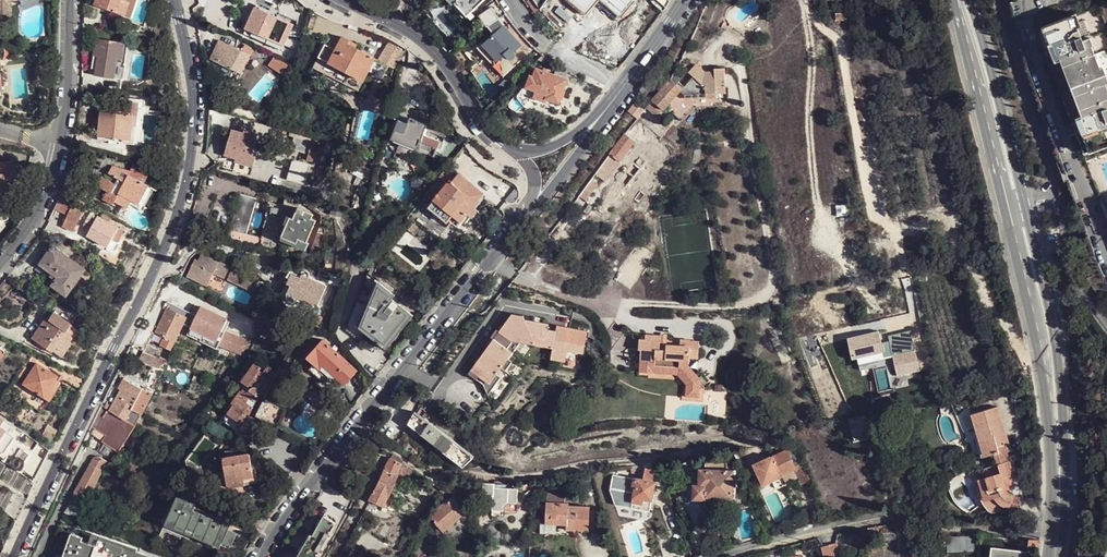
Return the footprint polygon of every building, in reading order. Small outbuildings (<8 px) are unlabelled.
[(7,21),(7,5),(19,0),(0,0),(0,21),(7,21)] [(95,4),(125,16),(130,2),(126,0),(97,0),(95,4)] [(126,0),(130,2),(125,16),(129,17),(135,4),(136,4),(138,0),(126,0)] [(467,16),(456,4),(459,1),(458,0),(445,0),(464,20),(467,16)] [(476,8),(484,0),(458,0),(459,1),(456,4),(467,16),(470,13),(476,8)] [(542,10),(549,0),(537,0),(535,1),(542,10)] [(584,16),(598,0),(566,0),(584,16)] [(619,17),(634,0),(599,0),(619,17)] [(500,19),(507,14),(498,3),(486,12),(494,22),(500,19)] [(286,39),(289,32),(292,24),(256,8),(253,14),(250,20),(256,23),(252,31),(283,45),(286,39)] [(479,10),(476,8),(470,13),(473,16),(479,10)] [(489,26),(494,22),(486,12),(479,17),(487,27),(489,26)] [(520,33),(507,14),(500,19),(494,22),(489,26),(495,35),(485,44),(484,43),(477,49),(486,58),(491,54),(498,61),(505,54),(509,58),(510,59),(511,59),(513,59),(514,58),(515,57),(515,55),(515,54),(515,53),(514,52),(521,46),(514,39),(520,33)] [(1076,14),(1068,17),(1068,18),(1074,16),(1079,29),(1082,28),(1076,14)] [(1068,17),(1037,28),(1046,51),(1053,49),(1057,59),(1050,62),(1061,92),(1072,122),(1080,119),(1084,131),(1076,134),(1084,155),(1106,147),(1106,87),(1106,84),(1100,68),(1092,47),(1094,46),(1091,38),(1083,41),(1079,29),(1074,16),(1068,18),(1068,17)] [(283,45),(252,31),(256,23),(250,20),(245,34),(277,48),(279,48),(281,48),(282,47),(283,45)] [(336,50),(325,71),(350,84),(354,76),(364,81),(375,59),(355,47),(357,44),(350,41),(343,37),(336,50)] [(116,59),(122,60),(124,43),(96,39),(94,55),(99,57),(98,62),(97,68),(96,75),(113,78),(116,63),(116,59)] [(232,68),(243,73),(251,55),(254,50),(245,44),(241,51),(220,41),(217,47),(214,54),(221,57),(218,63),(232,70),(232,68)] [(402,49),(389,42),(384,51),(400,59),(402,49)] [(128,43),(124,43),(122,60),(116,59),(116,63),(121,64),(125,65),(128,43)] [(1046,51),(1050,62),(1057,59),(1053,49),(1046,51)] [(498,61),(491,54),(486,58),(497,69),(502,65),(498,61)] [(505,77),(514,67),(508,60),(509,58),(505,54),(498,61),(502,65),(497,69),(505,77)] [(697,108),(700,108),(716,107),(717,104),(726,103),(724,68),(714,69),(714,71),(704,71),(702,73),(699,70),(701,68),(696,64),(689,72),(693,77),(684,87),(679,82),(683,77),(675,70),(669,82),(664,87),(646,108),(656,116),(662,110),(663,111),(679,91),(684,95),(685,100),(696,98),(697,108)] [(548,99),(560,103),(568,81),(571,73),(559,67),(555,75),(547,73),(547,70),(544,69),(543,71),(537,69),(535,73),(533,73),(527,86),(525,86),(518,93),(517,96),(524,105),(529,100),(533,101),(534,98),(547,103),(548,99)] [(244,74),(243,73),(232,68),(232,70),(230,74),(241,79),(244,74)] [(693,108),(697,108),(696,98),(685,100),(672,112),(681,120),(693,108)] [(558,107),(560,103),(548,99),(547,103),(558,107)] [(117,138),(122,139),(132,140),(133,125),(138,125),(140,103),(103,100),(101,118),(99,136),(108,138),(113,138),(112,141),(117,141),(117,138)] [(635,102),(628,111),(636,118),(643,109),(635,102)] [(439,155),(443,143),(423,135),(427,125),(410,118),(409,121),(408,124),(399,120),(392,139),(435,157),(436,154),(439,155)] [(1072,122),(1076,134),(1084,131),(1080,119),(1072,122)] [(240,152),(252,156),(259,134),(249,131),(248,134),(244,133),(233,130),(226,155),(232,157),(238,159),(240,152)] [(624,134),(599,169),(608,175),(634,141),(624,134)] [(447,135),(443,143),(439,155),(442,156),(450,136),(447,135)] [(314,156),(312,161),(318,163),(324,145),(295,136),(292,149),(308,154),(314,156)] [(121,146),(122,139),(117,138),(117,141),(112,141),(113,138),(108,138),(108,145),(121,146)] [(256,157),(252,156),(240,152),(238,159),(236,163),(253,168),(256,157)] [(7,186),(5,180),(16,177),(12,160),(0,163),(0,187),(7,186)] [(434,201),(453,216),(460,222),(464,218),(467,214),(472,207),(484,193),(483,192),(490,182),(467,163),(452,182),(450,181),(434,201)] [(117,171),(111,168),(110,170),(108,173),(118,178),(115,183),(104,177),(98,186),(107,192),(104,199),(113,205),(115,201),(127,207),(131,200),(143,206),(154,187),(130,174),(131,171),(119,167),(117,171)] [(630,183),(636,189),(646,178),(639,172),(630,183)] [(591,180),(579,195),(585,199),(597,185),(591,180)] [(241,195),(231,230),(247,234),(250,223),(257,200),(241,195)] [(74,224),(77,225),(87,203),(76,198),(63,226),(67,228),(71,230),(74,224)] [(450,220),(453,216),(434,201),(428,209),(447,224),(450,220)] [(261,249),(281,255),(281,240),(281,231),(285,207),(269,204),(263,239),(250,235),(247,246),(261,249)] [(379,216),(393,228),(402,216),(387,206),(379,216)] [(477,211),(472,207),(467,214),(472,218),(477,211)] [(291,217),(282,237),(296,243),(298,239),(307,242),(316,221),(312,219),(313,215),(298,208),(294,219),(291,217)] [(117,241),(123,230),(90,213),(84,226),(91,230),(88,235),(108,247),(113,238),(117,241)] [(460,222),(453,216),(450,220),(456,226),(460,222)] [(247,234),(231,230),(230,236),(228,241),(247,246),(250,235),(247,234)] [(317,233),(311,253),(325,256),(325,235),(317,233)] [(282,237),(281,240),(306,250),(309,243),(307,242),(298,239),(296,243),(282,237)] [(38,264),(50,272),(56,278),(51,285),(65,294),(76,302),(94,276),(84,269),(61,252),(51,245),(45,255),(38,264)] [(259,280),(201,253),(198,261),(195,259),(191,268),(187,276),(208,286),(214,273),(253,292),(259,280)] [(46,278),(50,272),(38,264),(35,270),(46,278)] [(288,282),(286,282),(281,293),(281,295),(281,298),(282,300),(283,301),(285,302),(287,300),(289,302),(291,303),(294,304),(295,303),(298,302),(301,300),(318,307),(328,285),(302,274),(301,277),(292,274),(288,282)] [(405,319),(409,322),(411,319),(413,316),(392,299),(395,295),(369,274),(364,284),(361,294),(350,320),(346,331),(356,338),(360,328),(369,335),(383,346),(396,331),(405,319)] [(180,287),(174,285),(171,293),(176,295),(180,287)] [(204,301),(206,297),(194,291),(190,300),(197,303),(197,302),(203,304),(204,301)] [(251,317),(258,320),(268,298),(261,295),(251,317)] [(235,315),(237,311),(206,297),(204,301),(235,315)] [(186,334),(215,347),(228,317),(199,304),(186,334)] [(186,318),(167,309),(156,332),(160,335),(165,337),(161,344),(171,350),(186,318)] [(65,331),(70,323),(53,311),(48,319),(45,317),(37,330),(28,343),(35,347),(36,346),(50,354),(52,350),(61,356),(73,337),(65,331)] [(248,316),(243,313),(237,311),(235,315),(233,319),(244,324),(248,316)] [(521,343),(525,320),(509,317),(501,328),(499,327),(486,345),(488,347),(491,348),(489,351),(486,349),(470,371),(485,382),(483,386),(488,395),(501,377),(497,375),(502,369),(506,371),(513,362),(509,359),(513,353),(508,348),(515,339),(521,343)] [(399,334),(409,322),(405,319),(396,331),(399,334)] [(548,324),(525,320),(521,343),(544,347),(547,330),(548,324)] [(79,329),(70,323),(65,331),(73,337),(79,329)] [(556,331),(547,330),(544,347),(553,348),(551,359),(566,362),(568,351),(584,354),(588,331),(557,326),(556,331)] [(399,334),(396,331),(383,346),(386,349),(399,334)] [(247,356),(251,339),(223,332),(219,349),(247,356)] [(640,350),(640,361),(655,361),(654,366),(679,368),(679,376),(687,384),(697,375),(689,366),(690,357),(699,357),(699,342),(680,340),(679,345),(668,345),(667,345),(666,349),(660,349),(661,339),(661,336),(645,335),(645,340),(639,339),(638,350),(640,350)] [(346,368),(313,339),(297,356),(304,362),(299,367),(305,373),(308,370),(320,381),(325,375),(333,382),(340,375),(346,368)] [(513,353),(521,343),(515,339),(508,348),(513,353)] [(668,340),(661,339),(660,349),(666,349),(667,345),(668,345),(668,340)] [(143,351),(156,356),(159,349),(146,343),(143,351)] [(139,360),(143,351),(131,346),(126,356),(139,360)] [(153,366),(156,356),(143,351),(139,360),(153,366)] [(55,379),(57,376),(36,363),(23,384),(48,400),(59,382),(55,379)] [(261,393),(266,395),(277,372),(268,366),(263,372),(260,370),(261,368),(255,363),(242,382),(245,385),(250,388),(249,389),(247,392),(246,392),(245,392),(244,392),(242,391),(241,390),(232,403),(234,405),(227,414),(237,422),(238,421),(242,424),(238,431),(244,435),(246,432),(250,435),(252,431),(255,428),(253,422),(248,418),(254,408),(247,402),(250,398),(257,402),(261,393)] [(654,366),(640,365),(639,373),(679,376),(679,368),(654,366)] [(24,367),(18,376),(22,379),(29,370),(24,367)] [(485,382),(470,371),(468,375),(483,386),(485,382)] [(85,378),(71,372),(66,382),(79,389),(85,378)] [(699,377),(697,375),(687,384),(686,396),(701,397),(701,388),(695,382),(699,377)] [(708,382),(702,375),(699,377),(695,382),(701,388),(708,382)] [(112,406),(109,410),(119,417),(126,420),(130,412),(132,409),(142,388),(124,379),(119,388),(121,390),(112,406)] [(154,394),(142,388),(132,409),(138,412),(144,415),(154,394)] [(270,422),(277,406),(264,399),(256,416),(270,422)] [(102,405),(92,427),(106,436),(103,442),(118,452),(134,426),(126,420),(119,417),(109,410),(104,407),(102,405)] [(270,422),(277,426),(285,410),(277,406),(270,422)] [(997,465),(1006,463),(1003,452),(1005,452),(1003,445),(1005,444),(1009,443),(1006,433),(1004,434),(1001,425),(1003,424),(998,407),(972,414),(985,457),(994,455),(997,465)] [(474,456),(455,442),(418,414),(415,412),(408,423),(464,465),(474,456)] [(226,422),(238,431),(242,424),(238,421),(237,422),(227,414),(226,416),(225,418),(224,420),(225,420),(226,422)] [(850,419),(855,440),(870,437),(869,433),(887,429),(884,417),(866,420),(866,416),(850,419)] [(50,441),(56,430),(47,425),(41,435),(50,441)] [(769,459),(775,471),(781,468),(784,474),(796,469),(796,467),(801,465),(803,464),(794,446),(786,447),(787,450),(769,459)] [(226,451),(227,458),(236,456),(234,450),(226,451)] [(227,458),(224,458),(225,467),(222,468),(217,469),(221,489),(222,491),(224,493),(225,494),(228,494),(230,494),(229,488),(227,481),(244,478),(253,477),(251,465),(249,454),(236,456),(227,458)] [(399,457),(393,454),(369,500),(384,506),(399,476),(398,475),(404,461),(399,457)] [(65,512),(78,517),(108,461),(98,456),(97,456),(95,456),(94,458),(70,503),(68,508),(65,512)] [(769,459),(755,465),(764,484),(784,474),(781,468),(775,471),(769,459)] [(408,466),(404,461),(398,475),(399,476),(408,481),(413,469),(408,466)] [(705,498),(720,499),(733,499),(733,471),(726,470),(726,462),(706,461),(705,470),(700,470),(699,486),(694,486),(694,498),(705,498)] [(1014,476),(1010,461),(1006,463),(997,465),(985,469),(988,477),(979,480),(981,487),(982,492),(983,495),(984,497),(987,502),(990,507),(993,510),(998,505),(1001,507),(1009,509),(1013,494),(1012,494),(1009,493),(1008,492),(1006,490),(1005,487),(1010,486),(1011,484),(1013,482),(1015,478),(1014,476)] [(801,465),(796,467),(796,469),(803,484),(811,480),(803,464),(801,465)] [(643,479),(634,478),(632,487),(634,487),(632,502),(645,504),(652,499),(655,481),(653,481),(654,470),(645,468),(643,479)] [(458,475),(453,480),(457,484),(463,480),(458,475)] [(254,483),(253,477),(244,478),(245,485),(254,483)] [(245,485),(244,478),(227,481),(229,488),(245,485)] [(452,481),(447,485),(455,494),(460,490),(452,481)] [(508,502),(517,502),(518,488),(494,487),(495,483),(483,483),(484,496),(492,496),(492,514),(504,515),(504,505),(508,502)] [(14,491),(4,511),(17,520),(27,498),(14,491)] [(432,512),(431,515),(443,531),(447,528),(450,531),(456,526),(454,523),(462,516),(460,514),(464,510),(459,503),(462,501),(455,494),(432,512)] [(189,508),(192,503),(178,497),(168,522),(221,545),(222,543),(231,546),(234,540),(237,533),(229,529),(230,526),(193,510),(189,508)] [(567,519),(566,525),(566,530),(588,531),(590,507),(568,506),(569,504),(561,504),(561,501),(548,501),(548,503),(546,502),(545,524),(559,525),(559,519),(567,519)] [(194,507),(193,510),(230,526),(231,523),(194,507)] [(336,523),(324,515),(311,539),(307,539),(297,556),(316,556),(336,523)] [(219,548),(221,545),(168,522),(167,525),(219,548)] [(896,525),(887,526),(883,530),(883,534),(896,532),(896,525)] [(897,541),(896,532),(883,534),(884,542),(897,541)] [(97,546),(89,543),(82,541),(83,538),(72,534),(64,556),(93,556),(97,546)] [(100,536),(99,540),(137,552),(138,548),(100,536)] [(955,537),(937,538),(938,554),(955,553),(955,537)] [(971,537),(955,537),(955,553),(971,553),(971,537)] [(97,546),(93,556),(151,556),(137,552),(99,540),(97,546)] [(1019,545),(991,541),(983,540),(981,556),(1017,556),(1018,549),(1019,545)] [(1028,541),(1020,540),(1019,545),(1018,549),(1027,550),(1028,541)] [(821,547),(824,556),(833,556),(832,553),(837,552),(835,543),(821,547)]
